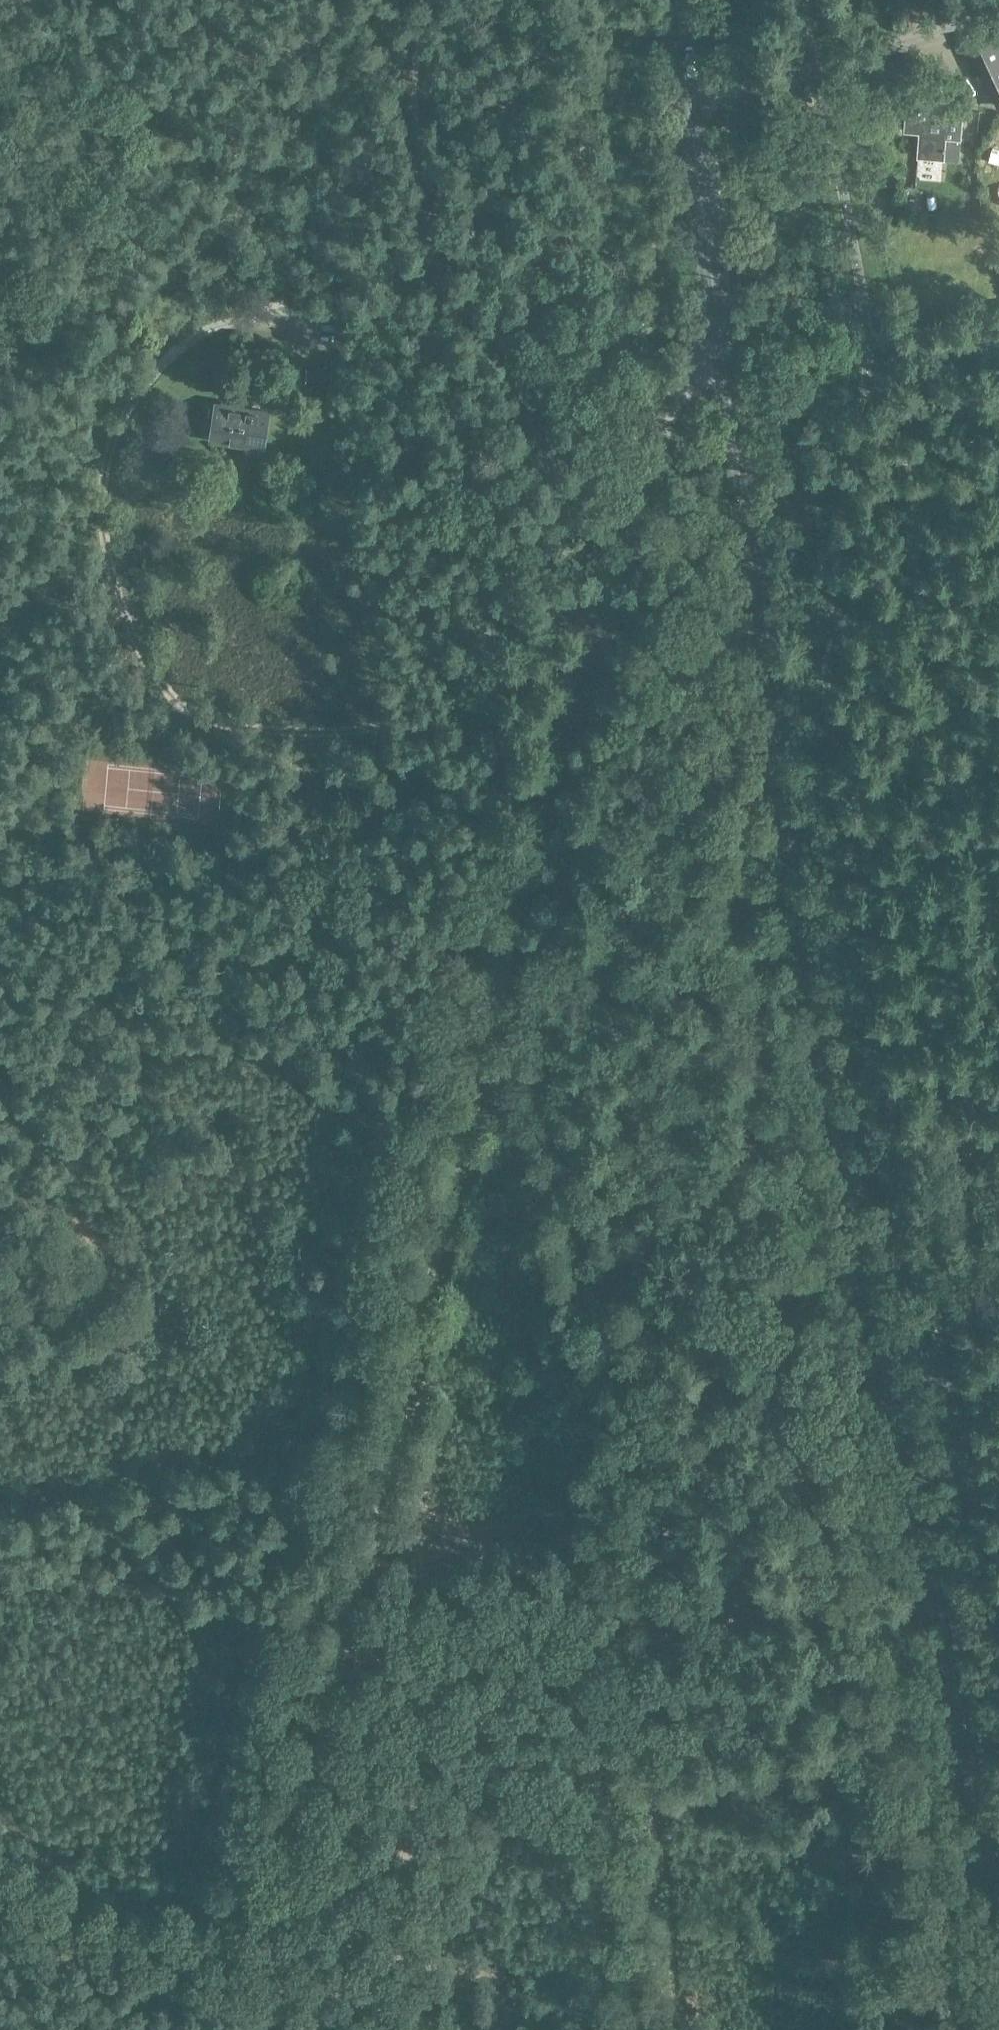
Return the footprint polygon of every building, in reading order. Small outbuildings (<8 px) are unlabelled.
[(975,44),(969,47),(998,110),(998,33),(975,44)] [(929,101),(907,99),(904,130),(920,131),(917,156),(943,158),(947,121),(961,122),(963,102),(929,99),(929,101)] [(332,369),(306,368),(305,383),(331,384),(332,369)] [(268,410),(217,403),(211,437),(263,445),(268,410)]
